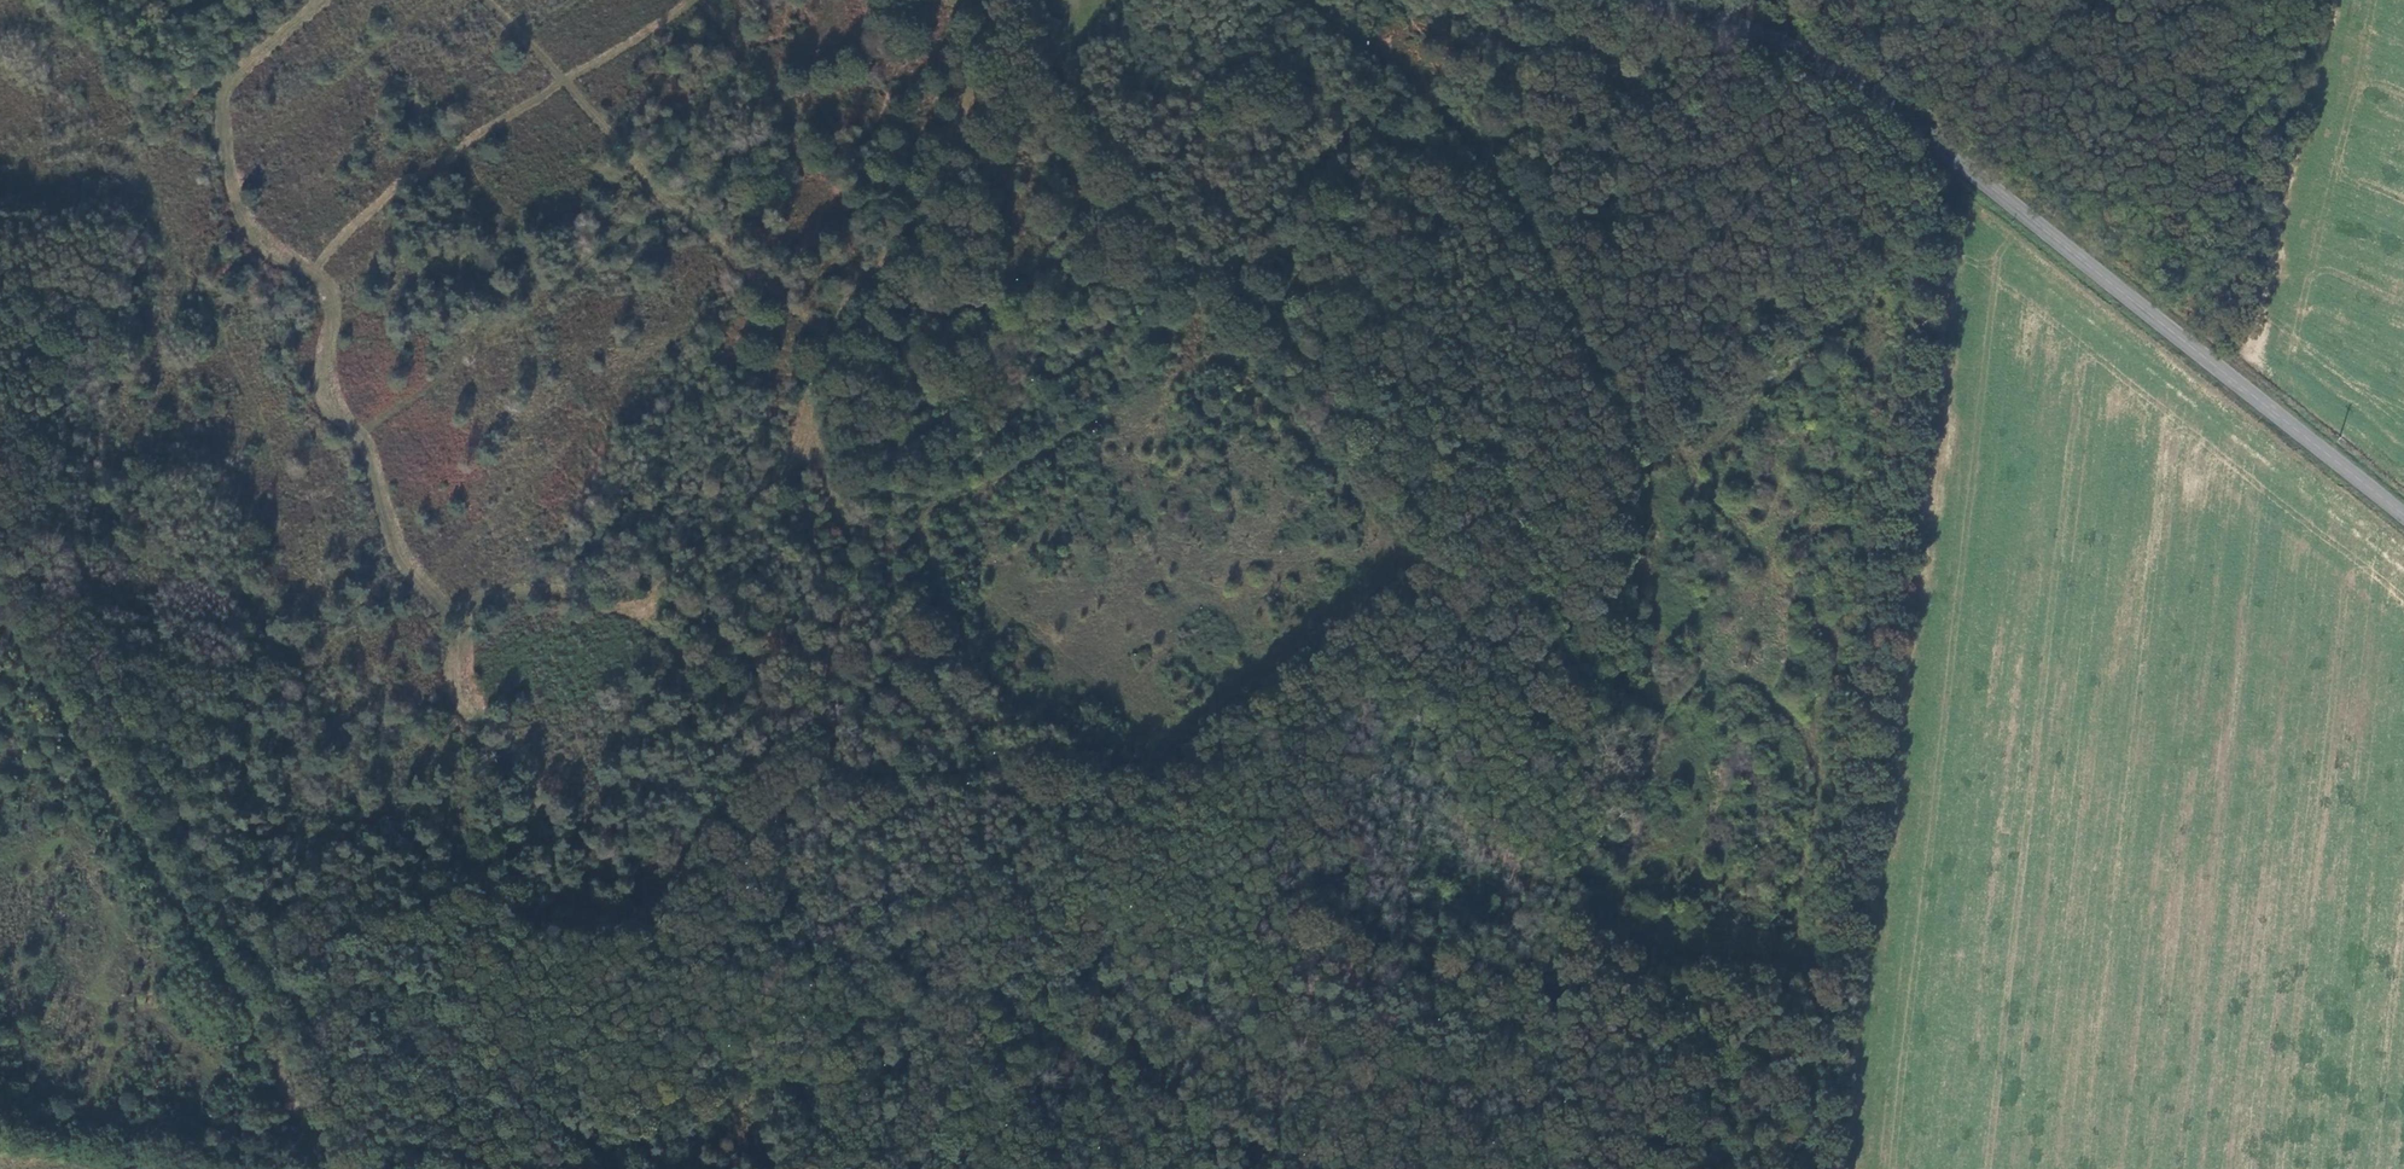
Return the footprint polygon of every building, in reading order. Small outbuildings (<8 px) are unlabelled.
[(1062,21),(1039,14),(1036,24),(1059,31),(1062,21)]
